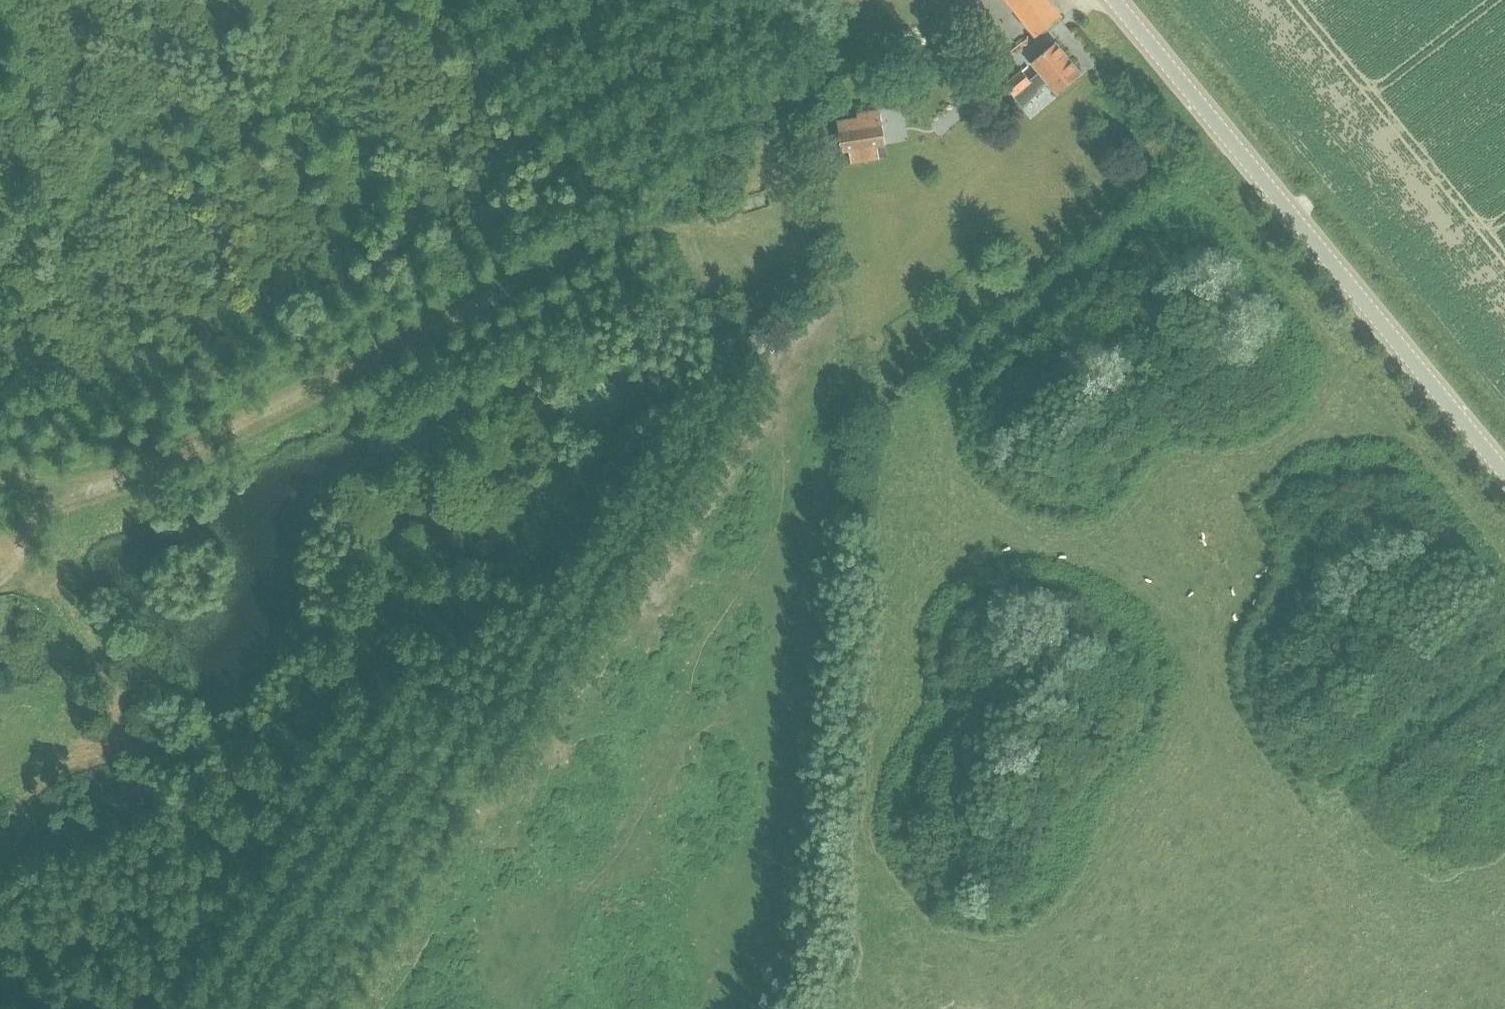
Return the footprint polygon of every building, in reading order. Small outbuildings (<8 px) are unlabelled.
[(1047,0),(1007,0),(1036,36),(1060,17),(1047,0)] [(1030,81),(1013,96),(1021,106),(1038,92),(1035,89),(1045,80),(1057,94),(1082,73),(1055,42),(1030,63),(1039,73),(1030,81)] [(1021,70),(1003,85),(1013,96),(1030,81),(1021,70)] [(886,143),(882,115),(876,109),(857,112),(858,116),(837,119),(841,150),(886,143)]
